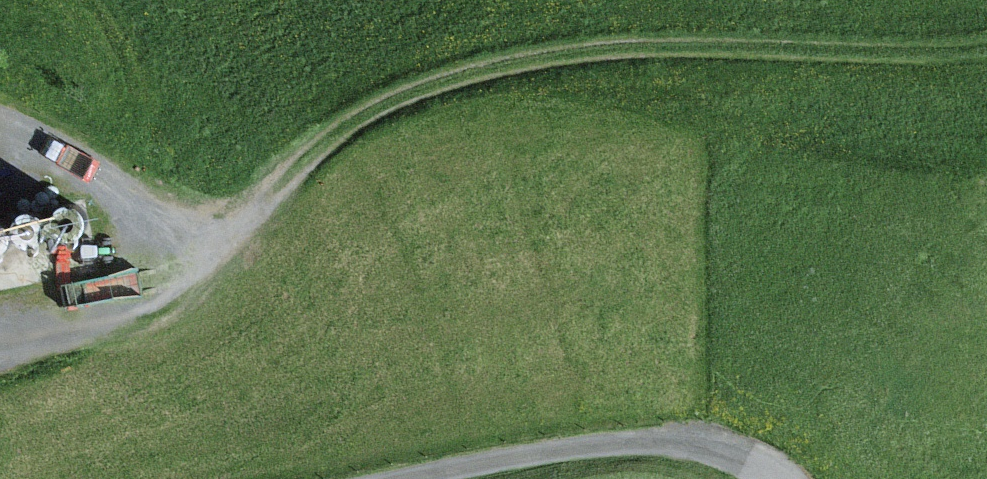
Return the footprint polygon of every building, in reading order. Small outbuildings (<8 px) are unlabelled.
[(33,255),(35,249),(35,243),(33,238),(30,233),(25,230),(19,228),(13,228),(7,231),(3,235),(0,240),(0,252),(3,257),(7,261),(13,264),(19,264),(24,263),(29,259),(33,255)]
